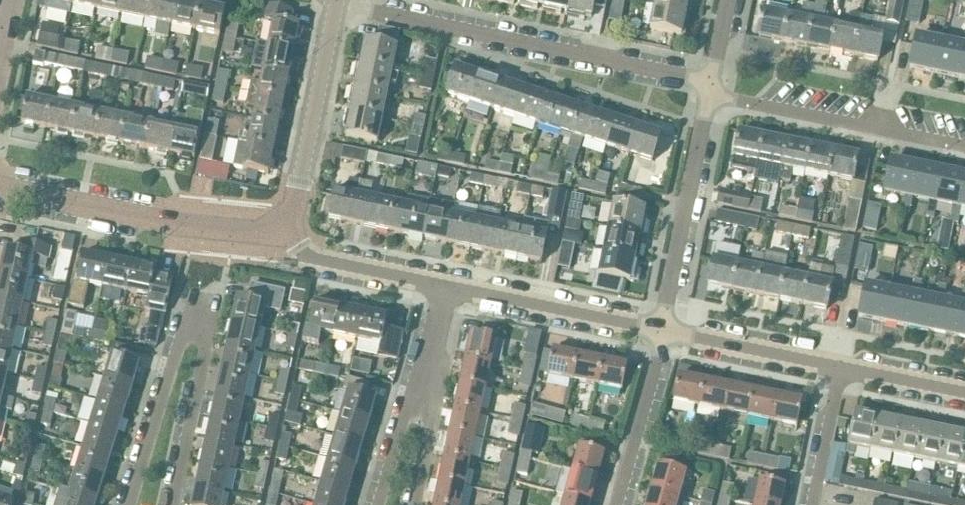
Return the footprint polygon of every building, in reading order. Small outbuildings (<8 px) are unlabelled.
[(71,7),(73,0),(46,0),(44,10),(69,15),(71,7)] [(71,7),(96,12),(98,0),(73,0),(71,7)] [(96,12),(120,17),(124,0),(98,0),(96,12)] [(120,17),(145,22),(150,0),(124,0),(120,17)] [(145,22),(157,25),(154,37),(167,40),(170,28),(169,27),(175,1),(169,0),(150,0),(145,22)] [(520,3),(519,7),(537,11),(538,7),(543,8),(544,8),(545,0),(521,0),(520,3)] [(543,8),(542,12),(560,16),(561,12),(567,13),(570,0),(545,0),(544,8),(543,8)] [(567,13),(568,13),(567,17),(584,20),(585,17),(591,18),(593,7),(605,9),(607,0),(570,0),(567,13)] [(608,21),(619,24),(624,0),(613,0),(608,21)] [(654,5),(662,7),(682,11),(682,12),(685,13),(688,0),(655,0),(654,5)] [(806,48),(830,53),(836,26),(824,23),(828,0),(817,0),(815,8),(806,48)] [(899,21),(903,0),(890,0),(886,19),(899,21)] [(920,21),(924,1),(924,0),(923,0),(910,0),(906,18),(920,21)] [(169,27),(170,28),(194,33),(199,6),(175,1),(169,27)] [(681,18),(682,12),(682,11),(662,7),(654,5),(649,30),(681,36),(685,19),(681,18)] [(788,16),(783,43),(806,48),(815,8),(802,5),(800,18),(788,16)] [(199,6),(194,33),(219,38),(225,12),(199,6)] [(272,23),(267,46),(293,52),(298,27),(288,25),(291,11),(267,6),(264,21),(272,23)] [(758,38),(783,43),(788,16),(764,11),(758,38)] [(836,26),(830,53),(854,58),(862,18),(850,15),(847,28),(836,26)] [(862,18),(854,58),(878,63),(883,36),(886,21),(873,19),(872,20),(862,18)] [(228,22),(225,37),(236,40),(239,24),(228,22)] [(43,25),(40,35),(56,39),(58,28),(43,25)] [(361,42),(357,60),(361,61),(360,66),(392,73),(401,34),(380,29),(376,45),(361,42)] [(956,79),(964,81),(964,32),(962,47),(956,79)] [(39,35),(37,47),(62,53),(65,42),(65,41),(56,39),(40,35),(39,35)] [(225,37),(222,54),(233,56),(236,40),(225,37)] [(910,70),(932,74),(940,43),(916,38),(910,70)] [(65,42),(62,53),(78,56),(80,45),(65,42)] [(940,43),(932,74),(956,79),(962,47),(940,43)] [(267,46),(262,71),(288,77),(293,52),(267,46)] [(97,48),(95,59),(95,60),(111,63),(113,52),(97,48)] [(113,52),(111,63),(127,67),(129,55),(113,52)] [(33,65),(58,70),(60,58),(35,53),(33,65)] [(426,55),(421,79),(433,82),(438,58),(426,55)] [(60,58),(58,70),(83,75),(85,65),(76,63),(76,62),(60,58)] [(147,59),(144,70),(144,71),(160,74),(162,62),(147,59)] [(162,62),(160,74),(176,77),(179,65),(162,62)] [(85,65),(83,75),(107,80),(110,68),(90,64),(89,66),(85,65)] [(356,85),(355,90),(387,97),(392,73),(360,66),(356,66),(353,84),(356,85)] [(187,67),(184,79),(201,82),(203,70),(187,67)] [(110,68),(107,80),(132,85),(134,73),(110,68)] [(445,96),(468,104),(478,76),(455,68),(445,96)] [(218,71),(215,87),(226,89),(229,73),(218,71)] [(250,83),(248,93),(283,101),(288,77),(262,71),(259,85),(250,83)] [(134,73),(132,85),(156,90),(159,78),(134,73)] [(478,76),(468,104),(491,111),(501,83),(478,76)] [(159,78),(156,90),(173,94),(176,81),(159,78)] [(419,90),(431,93),(433,82),(421,79),(419,90)] [(197,98),(199,87),(183,83),(181,95),(197,98)] [(501,83),(491,111),(514,119),(524,91),(501,83)] [(117,84),(115,91),(128,94),(130,86),(117,84)] [(212,103),(223,105),(226,89),(215,87),(212,103)] [(352,108),(350,114),(383,120),(387,97),(355,90),(352,90),(348,107),(352,108)] [(524,91),(514,119),(537,126),(546,98),(524,91)] [(76,108),(70,135),(95,140),(101,113),(105,96),(91,93),(88,111),(76,108)] [(255,108),(252,120),(278,125),(283,101),(248,93),(245,106),(255,108)] [(21,124),(46,130),(51,103),(26,98),(21,124)] [(546,98),(537,126),(560,134),(569,106),(546,98)] [(51,103),(46,130),(70,135),(76,108),(51,103)] [(569,106),(560,134),(571,138),(567,150),(579,154),(583,142),(592,113),(569,106)] [(174,129),(169,155),(194,160),(203,114),(187,111),(183,130),(174,129)] [(101,113),(95,140),(120,145),(125,118),(101,113)] [(383,120),(350,114),(347,113),(343,130),(347,131),(345,138),(378,145),(383,120)] [(592,113),(583,142),(605,149),(614,121),(592,113)] [(414,115),(412,125),(423,127),(425,118),(414,115)] [(125,118),(120,145),(144,150),(150,123),(125,118)] [(240,132),(238,143),(273,150),(278,125),(252,120),(249,134),(240,132)] [(208,121),(205,136),(217,138),(220,123),(208,121)] [(614,121),(605,149),(628,156),(637,128),(614,121)] [(150,123),(144,150),(169,155),(174,129),(150,123)] [(412,125),(410,137),(420,139),(423,127),(412,125)] [(637,128),(628,156),(651,164),(661,136),(637,128)] [(756,174),(757,165),(763,138),(739,133),(732,169),(756,174)] [(205,136),(200,162),(212,164),(217,139),(217,138),(205,136)] [(763,138),(757,165),(781,170),(786,142),(763,138)] [(786,142),(781,170),(778,181),(790,184),(792,172),(804,174),(810,147),(786,142)] [(233,168),(242,170),(247,171),(258,173),(268,175),(273,150),(238,143),(236,153),(233,168)] [(810,147),(804,174),(828,179),(833,152),(810,147)] [(343,149),(340,161),(364,165),(366,153),(343,149)] [(833,152),(828,179),(852,183),(858,156),(833,152)] [(439,153),(437,162),(450,165),(452,156),(452,155),(439,153)] [(377,155),(375,164),(376,165),(388,167),(390,158),(377,155)] [(452,156),(450,165),(463,167),(465,158),(452,155),(452,156)] [(390,158),(388,167),(389,167),(401,170),(403,161),(391,158),(390,158)] [(486,162),(484,172),(498,175),(499,166),(499,165),(486,162)] [(531,181),(544,184),(546,174),(547,174),(549,166),(534,163),(531,181)] [(909,215),(912,200),(907,199),(914,168),(890,163),(884,194),(904,199),(901,214),(909,215)] [(435,178),(436,178),(438,168),(417,164),(415,176),(435,180),(435,178)] [(499,166),(498,175),(510,177),(512,168),(499,165),(499,166)] [(438,168),(436,178),(449,181),(451,171),(438,168)] [(907,199),(912,200),(928,203),(925,219),(934,220),(937,205),(933,204),(940,173),(914,168),(907,199)] [(247,171),(245,182),(256,184),(258,173),(247,171)] [(933,204),(937,205),(953,209),(950,224),(957,225),(961,210),(957,209),(963,178),(940,173),(933,204)] [(546,174),(544,184),(558,187),(560,177),(547,174),(546,174)] [(469,185),(483,188),(485,178),(471,175),(469,185)] [(485,178),(483,188),(496,191),(498,180),(485,178)] [(328,220),(352,225),(361,183),(349,180),(346,193),(334,191),(328,220)] [(580,182),(578,191),(592,194),(593,185),(594,184),(580,182)] [(361,183),(352,225),(376,230),(382,201),(370,198),(373,185),(361,183)] [(593,185),(592,194),(605,197),(607,187),(594,184),(593,185)] [(519,185),(517,195),(530,198),(532,188),(519,185)] [(729,185),(728,193),(738,195),(740,187),(729,185)] [(618,187),(615,199),(640,204),(642,191),(618,187)] [(532,188),(530,198),(543,200),(545,190),(532,188)] [(552,192),(547,218),(560,221),(566,195),(552,192)] [(721,193),(718,205),(748,211),(750,199),(721,193)] [(405,206),(399,235),(423,240),(431,201),(407,196),(405,206)] [(750,199),(748,211),(760,214),(763,201),(750,199)] [(382,201),(376,230),(399,235),(405,206),(382,201)] [(431,201),(423,240),(446,245),(453,215),(455,206),(431,201)] [(848,201),(842,231),(855,234),(861,203),(848,201)] [(608,229),(639,235),(643,236),(647,218),(643,218),(644,211),(613,205),(608,229)] [(867,205),(862,230),(861,234),(873,236),(874,233),(876,233),(881,208),(867,205)] [(780,208),(778,218),(795,221),(797,211),(780,208)] [(569,209),(567,220),(579,222),(581,211),(569,209)] [(714,224),(744,230),(746,217),(717,211),(714,224)] [(797,211),(795,221),(811,225),(813,214),(797,211)] [(453,215),(446,245),(470,249),(476,220),(453,215)] [(746,217),(744,230),(757,233),(759,220),(746,217)] [(476,220),(470,249),(494,254),(500,225),(476,220)] [(524,220),(522,230),(516,259),(541,264),(547,236),(546,235),(548,225),(524,220)] [(567,220),(564,231),(577,233),(579,222),(567,220)] [(775,234),(792,237),(794,227),(777,223),(775,234)] [(500,225),(494,254),(516,259),(522,230),(500,225)] [(794,227),(792,237),(808,241),(811,231),(794,227)] [(608,229),(603,251),(634,258),(635,258),(635,259),(638,260),(642,242),(638,241),(639,235),(608,229)] [(562,243),(574,246),(581,247),(584,235),(577,233),(564,231),(562,243)] [(65,235),(62,249),(72,251),(75,238),(65,235)] [(835,267),(848,270),(854,239),(841,237),(835,267)] [(942,239),(939,251),(947,252),(949,241),(942,239)] [(562,243),(557,268),(569,270),(574,246),(562,243)] [(0,273),(0,275),(28,282),(32,267),(46,270),(47,261),(50,249),(27,244),(24,256),(5,251),(0,273)] [(859,246),(854,271),(867,274),(872,249),(859,246)] [(58,248),(52,278),(65,281),(72,251),(62,249),(58,248)] [(634,258),(603,251),(598,276),(594,275),(591,289),(620,295),(623,281),(633,283),(637,266),(632,265),(634,258)] [(78,283),(102,288),(108,256),(96,254),(95,258),(84,256),(78,283)] [(737,264),(731,291),(755,296),(761,269),(763,257),(752,255),(750,267),(737,264)] [(108,256),(102,288),(125,293),(130,265),(120,263),(121,259),(108,256)] [(707,286),(731,291),(737,264),(713,259),(707,286)] [(130,265),(125,293),(146,297),(144,313),(164,317),(173,279),(154,275),(155,270),(156,266),(142,264),(141,267),(130,265)] [(807,279),(802,306),(826,311),(832,284),(820,281),(822,268),(810,266),(807,279)] [(761,269),(755,296),(778,301),(784,274),(761,269)] [(784,274),(778,301),(802,306),(807,279),(784,274)] [(23,305),(28,282),(0,275),(0,300),(23,305)] [(891,292),(885,323),(909,328),(915,296),(919,297),(922,283),(914,281),(911,296),(891,292)] [(236,299),(231,323),(260,329),(265,309),(280,313),(284,293),(252,286),(248,302),(236,299)] [(858,318),(885,323),(891,292),(865,286),(858,318)] [(915,296),(909,328),(933,333),(939,301),(943,302),(946,287),(938,286),(935,301),(919,297),(915,296)] [(52,301),(62,303),(65,289),(55,288),(52,301)] [(291,290),(288,304),(302,307),(305,293),(304,293),(292,291),(291,290)] [(933,333),(956,338),(963,307),(964,307),(964,291),(962,291),(959,306),(943,302),(939,301),(933,333)] [(18,328),(23,305),(0,300),(0,324),(18,328)] [(309,330),(305,329),(302,344),(318,347),(321,335),(333,337),(336,319),(338,305),(326,302),(325,306),(315,303),(312,319),(309,330)] [(336,319),(333,337),(356,342),(361,319),(362,313),(352,311),(353,308),(338,305),(336,319)] [(956,338),(964,340),(964,307),(963,307),(956,338)] [(66,312),(61,335),(91,341),(93,332),(74,328),(77,314),(66,312)] [(361,319),(356,342),(380,347),(377,358),(397,362),(403,334),(384,330),(387,318),(362,313),(361,319)] [(48,321),(45,334),(54,336),(57,323),(48,321)] [(231,323),(226,347),(255,353),(260,329),(231,323)] [(13,352),(18,328),(0,324),(0,349),(13,352)] [(290,324),(288,335),(297,337),(300,326),(290,324)] [(147,329),(143,345),(156,348),(160,331),(147,329)] [(93,332),(91,341),(104,344),(106,335),(93,332)] [(51,349),(54,336),(45,334),(42,347),(51,349)] [(285,349),(294,351),(297,337),(288,335),(285,349)] [(470,335),(465,360),(491,365),(497,341),(470,335)] [(110,355),(103,379),(132,389),(139,365),(129,362),(132,350),(110,343),(107,354),(110,355)] [(226,347),(221,370),(250,376),(255,353),(226,347)] [(527,348),(523,368),(533,371),(538,350),(527,348)] [(8,375),(13,352),(0,349),(0,373),(8,375)] [(547,378),(569,382),(577,357),(552,351),(547,378)] [(57,352),(54,364),(62,365),(64,366),(66,354),(57,352)] [(577,357),(569,382),(596,388),(601,361),(577,357)] [(353,360),(351,373),(369,377),(372,363),(353,360)] [(465,360),(460,383),(487,388),(491,365),(465,360)] [(601,361),(596,388),(621,393),(627,367),(601,361)] [(299,372),(325,377),(328,367),(301,362),(299,372)] [(61,381),(64,367),(64,366),(62,365),(54,364),(51,379),(49,387),(60,390),(62,381),(61,381)] [(328,367),(325,377),(338,380),(340,370),(328,367)] [(37,368),(34,381),(44,383),(47,370),(37,368)] [(518,387),(529,390),(533,371),(523,368),(518,387)] [(280,369),(277,382),(287,384),(290,371),(280,369)] [(221,370),(216,393),(245,400),(250,376),(221,370)] [(673,403),(702,409),(708,383),(678,377),(673,403)] [(347,391),(341,414),(369,423),(375,399),(366,396),(369,385),(347,378),(343,389),(347,391)] [(103,379),(96,402),(125,411),(132,389),(103,379)] [(31,395),(41,397),(44,383),(34,381),(31,395)] [(274,396),(284,398),(287,384),(277,382),(274,396)] [(460,383),(455,408),(481,416),(487,388),(460,383)] [(708,383),(702,409),(727,414),(732,388),(708,383)] [(292,387),(289,400),(299,400),(299,401),(302,389),(292,387)] [(732,388),(727,414),(750,419),(759,393),(732,388)] [(216,393),(211,417),(240,423),(245,400),(216,393)] [(759,393),(750,419),(775,424),(780,398),(759,393)] [(74,396),(71,405),(79,408),(82,399),(74,396)] [(11,413),(14,401),(3,398),(0,398),(0,411),(11,413)] [(780,398),(775,424),(797,428),(802,402),(780,398)] [(46,399),(44,411),(52,413),(54,413),(56,401),(46,399)] [(289,400),(287,411),(286,414),(296,416),(299,401),(299,400),(289,400)] [(96,402),(88,425),(117,435),(125,411),(96,402)] [(514,405),(511,419),(523,421),(526,408),(514,405)] [(530,416),(546,420),(562,425),(565,414),(549,410),(533,405),(530,416)] [(455,408),(449,433),(475,441),(481,416),(455,408)] [(854,413),(847,447),(845,456),(854,457),(856,450),(870,453),(877,417),(879,412),(871,410),(870,416),(854,413)] [(40,426),(41,426),(50,428),(54,413),(52,413),(44,411),(40,426)] [(26,414),(24,427),(34,429),(36,417),(26,414)] [(341,414),(334,437),(362,446),(369,423),(341,414)] [(877,417),(870,453),(892,457),(899,422),(901,416),(893,415),(892,420),(877,417)] [(270,416),(267,429),(277,431),(280,418),(270,416)] [(574,416),(571,427),(587,431),(590,421),(574,416)] [(211,417),(206,441),(235,447),(240,423),(211,417)] [(507,436),(518,439),(519,439),(523,421),(511,419),(507,436)] [(899,422),(892,457),(914,462),(921,426),(922,421),(916,419),(914,425),(899,422)] [(590,421),(587,431),(602,435),(605,425),(590,421)] [(921,426),(914,462),(936,466),(943,431),(944,425),(937,424),(936,429),(921,426)] [(88,425),(81,448),(110,457),(117,435),(88,425)] [(31,443),(34,429),(24,427),(21,441),(31,443)] [(527,427),(520,458),(530,461),(532,453),(535,454),(540,430),(527,427)] [(936,466),(958,471),(964,435),(964,429),(959,428),(958,434),(943,431),(936,466)] [(274,445),(276,434),(277,431),(267,429),(264,443),(274,445)] [(449,433),(445,455),(452,458),(471,462),(475,441),(449,433)] [(282,434),(279,447),(289,448),(292,436),(282,434)] [(334,437),(327,460),(355,469),(362,446),(334,437)] [(673,449),(688,452),(690,443),(665,438),(664,445),(673,447),(673,449)] [(206,441),(201,464),(230,470),(235,447),(206,441)] [(699,444),(697,454),(697,455),(713,458),(713,457),(715,447),(699,444)] [(36,446),(33,459),(42,461),(45,448),(36,446)] [(276,461),(286,463),(289,448),(279,447),(276,461)] [(715,447),(713,457),(713,458),(729,461),(731,450),(715,447)] [(81,448),(74,471),(103,480),(110,457),(81,448)] [(578,448),(572,469),(597,477),(603,455),(578,448)] [(503,454),(500,468),(511,470),(515,457),(503,454)] [(445,455),(440,478),(466,485),(471,462),(452,458),(445,455)] [(749,455),(747,464),(763,468),(765,458),(749,455)] [(516,474),(517,475),(527,477),(530,461),(520,458),(516,474)] [(765,458),(763,468),(778,471),(780,461),(765,458)] [(30,473),(39,475),(42,461),(33,459),(30,473)] [(327,460),(320,483),(348,492),(355,469),(327,460)] [(14,474),(13,476),(23,478),(26,466),(26,465),(16,463),(15,468),(14,474)] [(259,463),(257,475),(267,477),(269,465),(259,463)] [(201,464),(196,487),(225,493),(230,470),(201,464)] [(658,466),(652,489),(672,496),(679,498),(685,474),(658,466)] [(496,485),(507,488),(508,488),(511,470),(500,468),(496,485)] [(572,469),(565,495),(589,503),(597,477),(572,469)] [(74,471),(67,493),(67,494),(96,503),(103,480),(74,471)] [(254,489),(263,491),(264,491),(267,477),(257,475),(254,489)] [(841,478),(839,487),(862,492),(863,483),(865,477),(856,476),(855,481),(841,478)] [(434,504),(435,504),(462,504),(466,485),(440,478),(434,504)] [(863,483),(862,492),(883,496),(885,488),(886,482),(878,480),(876,486),(863,483)] [(272,481),(269,494),(279,495),(281,483),(272,481)] [(754,504),(780,504),(784,487),(759,482),(754,504)] [(314,504),(344,504),(348,492),(320,483),(314,504)] [(723,484),(719,501),(730,503),(734,487),(723,484)] [(225,493),(196,487),(192,504),(222,504),(225,493)] [(885,488),(883,496),(906,501),(908,492),(885,488)] [(647,504),(677,504),(679,498),(672,496),(652,489),(647,504)] [(96,503),(67,494),(67,493),(60,491),(56,504),(96,504),(96,503)] [(509,504),(520,504),(523,494),(512,492),(509,504)] [(700,503),(708,504),(713,504),(715,495),(703,492),(700,503)] [(906,501),(925,504),(928,504),(929,497),(908,492),(906,501)] [(35,495),(25,493),(23,504),(33,504),(35,495)] [(928,504),(950,504),(951,501),(952,495),(944,493),(943,499),(929,497),(928,504)] [(279,495),(269,494),(266,504),(276,504),(279,495)] [(562,504),(589,504),(589,503),(565,495),(562,504)]
